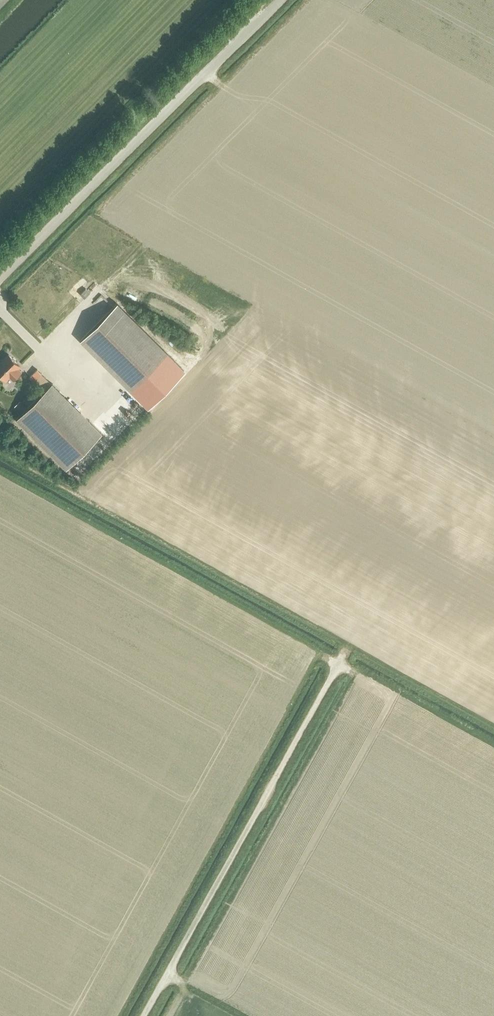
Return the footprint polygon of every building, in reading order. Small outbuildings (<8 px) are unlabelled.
[(116,304),(80,340),(87,347),(131,390),(147,407),(183,371),(166,354),(116,304)] [(1,378),(2,376),(6,380),(10,376),(13,379),(21,371),(18,368),(20,365),(9,354),(0,363),(0,376),(1,378)] [(21,414),(16,418),(67,468),(102,433),(52,383),(27,408),(21,414)] [(21,402),(16,408),(21,414),(27,408),(21,402)]
